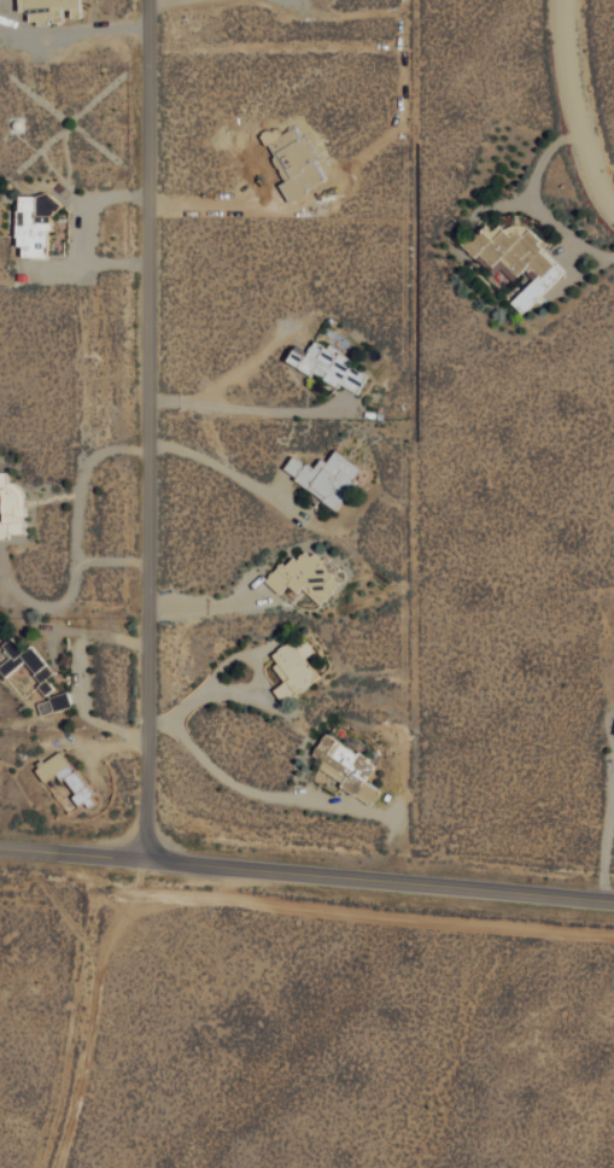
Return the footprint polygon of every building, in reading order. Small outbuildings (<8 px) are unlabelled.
[(80,0),(17,0),(17,11),(25,10),(26,23),(60,21),(59,8),(67,8),(67,17),(81,17),(80,0)] [(12,196),(14,246),(18,246),(18,256),(45,255),(44,220),(33,221),(33,216),(53,215),(52,194),(12,196)] [(562,273),(537,250),(543,245),(540,240),(519,221),(505,230),(498,223),(490,228),(483,223),(479,228),(462,238),(458,242),(462,248),(483,267),(491,280),(498,287),(523,271),(530,278),(509,301),(518,314),(526,309),(537,296),(539,295),(550,284),(554,281),(562,273)] [(283,360),(356,395),(366,374),(346,364),(349,356),(326,345),(325,347),(310,340),(304,351),(291,344),(283,360)] [(360,468),(332,449),(324,462),(317,457),(310,468),(290,454),(279,470),(332,507),(360,468)] [(10,537),(10,533),(22,532),(22,482),(5,482),(5,470),(0,470),(0,538),(10,537)] [(317,604),(338,581),(301,547),(284,566),(278,561),(262,580),(277,594),(285,584),(295,593),(299,588),(317,604)] [(281,703),(316,676),(288,639),(266,656),(283,680),(271,689),(281,703)] [(315,770),(370,803),(378,790),(363,782),(374,764),(322,733),(310,753),(320,760),(315,770)]
